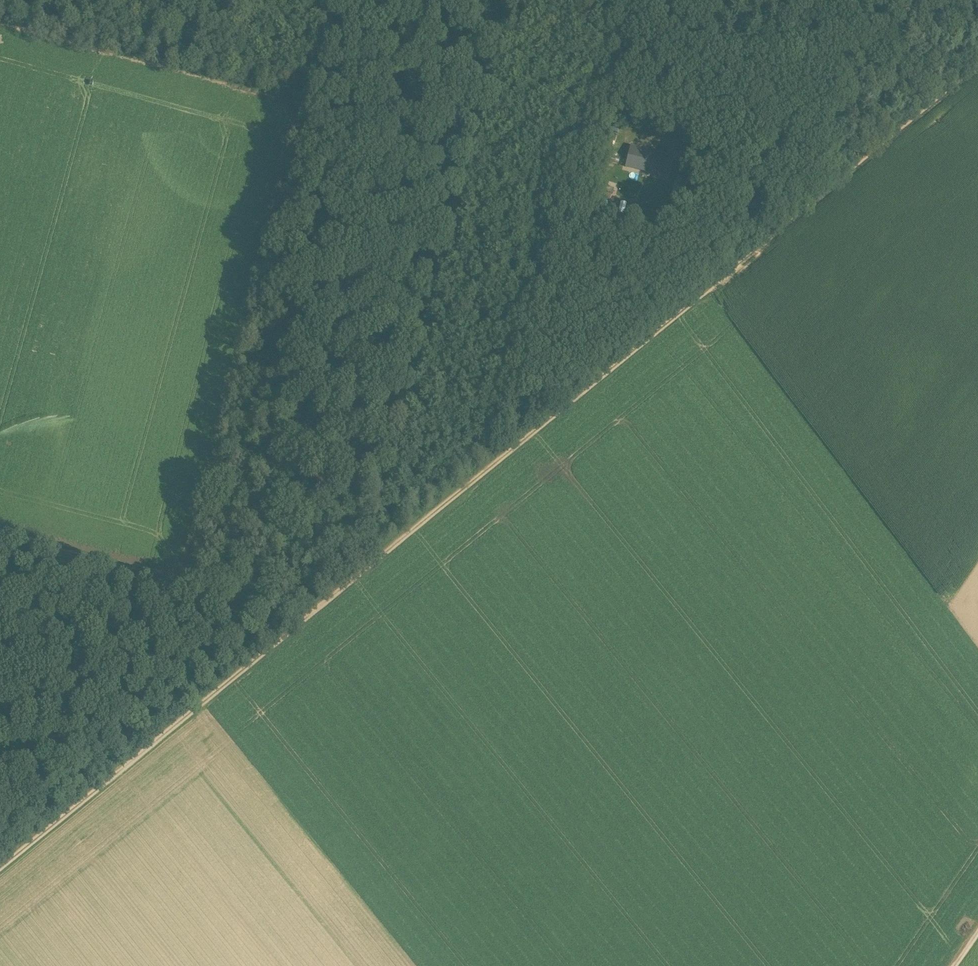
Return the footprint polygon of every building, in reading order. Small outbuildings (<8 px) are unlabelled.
[(669,156),(659,154),(630,147),(626,166),(664,176),(669,156)] [(603,186),(601,190),(613,194),(614,189),(603,186)] [(594,211),(595,211),(602,210),(601,200),(598,201),(594,201),(594,211)] [(629,202),(627,211),(623,226),(633,228),(634,223),(649,227),(648,232),(657,235),(664,211),(654,209),(652,216),(637,212),(639,204),(629,202)]
